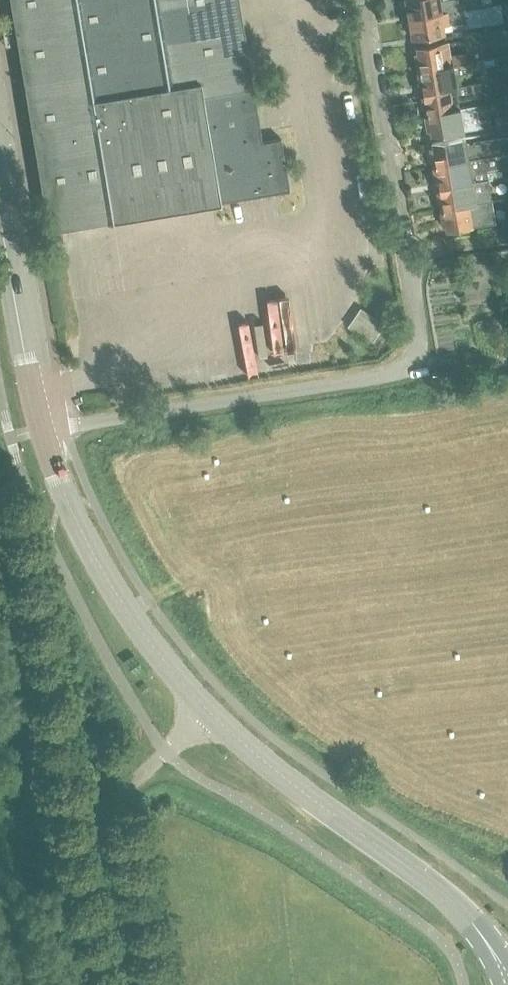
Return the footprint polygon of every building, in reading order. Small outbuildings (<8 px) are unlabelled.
[(49,230),(222,201),(290,189),(282,138),(263,141),(254,86),(252,71),(246,73),(233,0),(11,0),(49,230)] [(409,18),(494,4),(494,0),(405,0),(408,18),(409,18)] [(467,26),(504,19),(500,3),(494,4),(409,18),(412,38),(445,33),(443,23),(447,22),(447,24),(466,21),(467,26)] [(483,43),(494,41),(495,45),(507,43),(507,29),(481,34),(483,43)] [(415,54),(418,70),(468,62),(467,53),(451,55),(450,42),(417,47),(418,53),(415,54)] [(500,80),(507,78),(507,55),(495,57),(500,80)] [(423,86),(424,92),(458,86),(458,85),(456,71),(469,70),(468,62),(418,70),(420,87),(423,86)] [(425,97),(422,97),(425,114),(454,109),(453,103),(489,97),(487,81),(458,85),(458,86),(424,92),(425,97)] [(454,109),(425,114),(427,130),(430,130),(431,135),(493,126),(492,116),(480,117),(479,106),(454,110),(454,109)] [(495,114),(497,128),(507,126),(507,112),(495,114)] [(433,165),(507,153),(507,137),(466,144),(465,137),(433,142),(433,148),(430,149),(433,165)] [(440,186),(472,181),(471,174),(507,168),(507,153),(433,165),(436,181),(439,181),(440,186)] [(440,209),(491,200),(492,200),(488,179),(472,181),(440,186),(440,192),(437,192),(440,209)] [(491,200),(440,209),(443,225),(446,224),(447,230),(496,222),(491,200)] [(91,757),(94,770),(108,769),(105,755),(91,757)]
